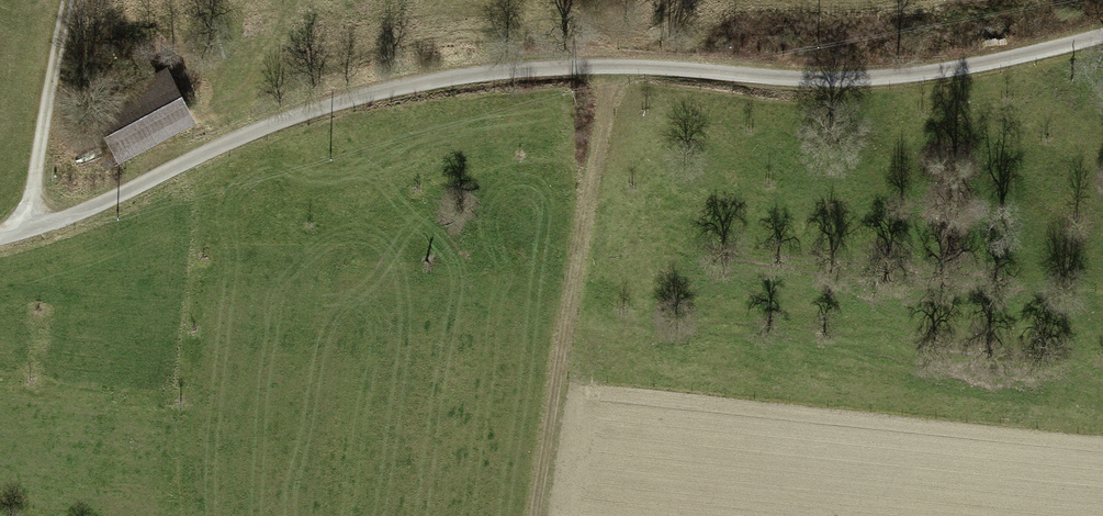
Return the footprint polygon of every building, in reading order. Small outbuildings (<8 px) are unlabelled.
[(91,110),(120,166),(200,125),(171,69),(91,110)]
